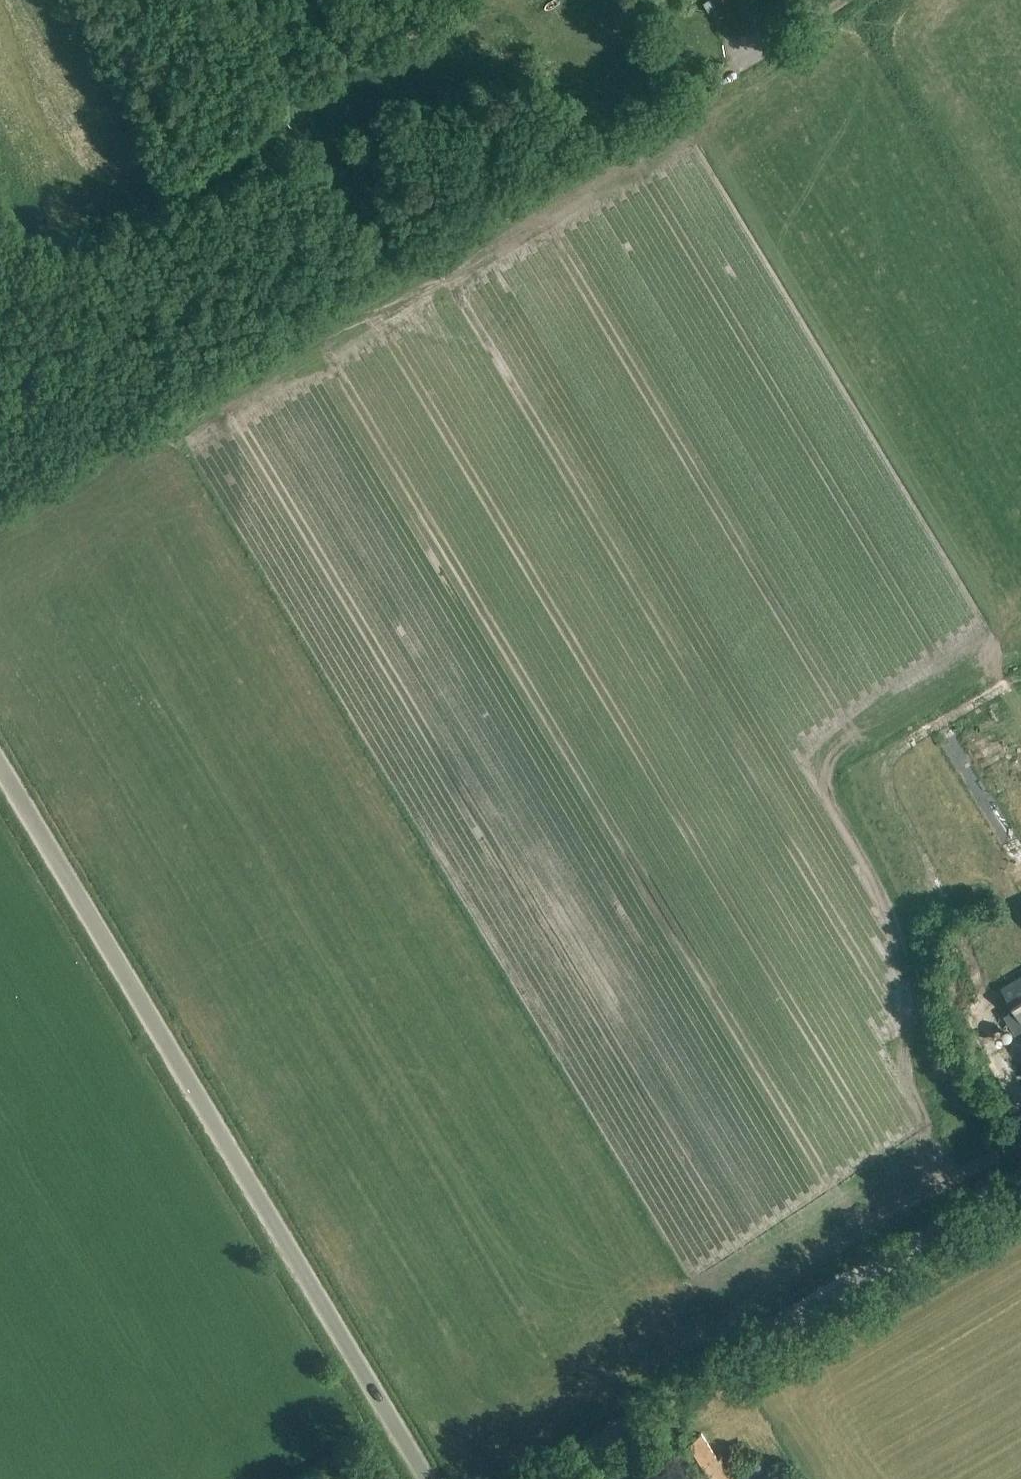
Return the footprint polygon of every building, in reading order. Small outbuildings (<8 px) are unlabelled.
[(613,17),(623,34),(654,16),(645,0),(642,0),(613,17)] [(732,32),(735,37),(752,27),(736,0),(714,0),(732,32)] [(756,24),(773,16),(765,0),(743,0),(756,24)] [(1001,988),(1020,1021),(1020,976),(1001,988)] [(678,1448),(698,1478),(768,1478),(759,1463),(736,1478),(722,1457),(718,1460),(701,1433),(678,1448)]
